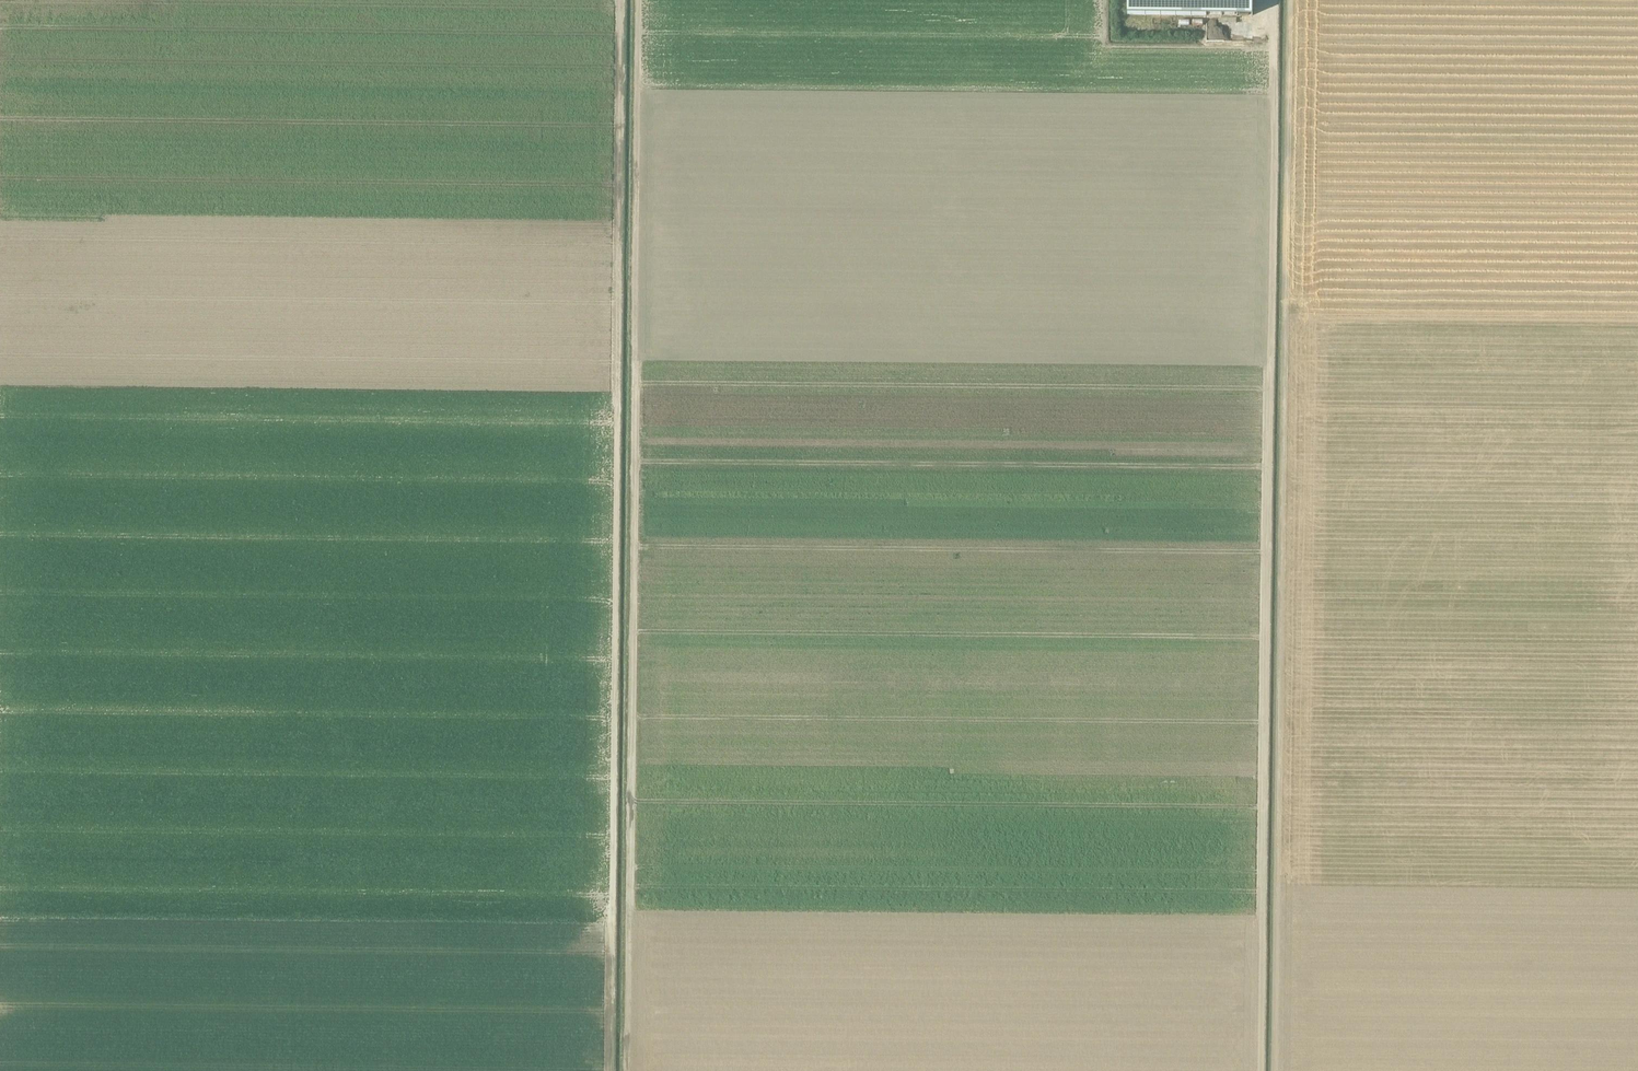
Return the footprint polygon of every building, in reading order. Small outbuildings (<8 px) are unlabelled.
[(1207,0),(1128,0),(1128,15),(1206,15),(1207,15),(1207,0)]
